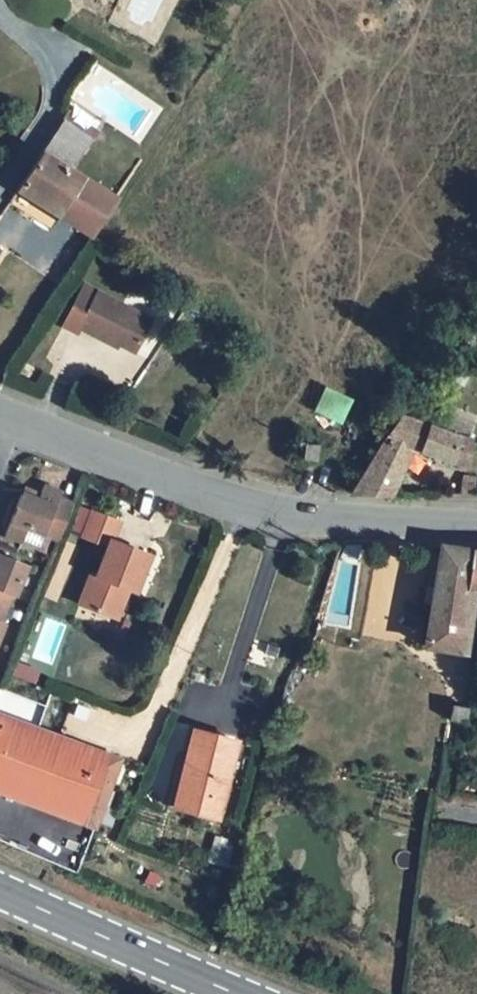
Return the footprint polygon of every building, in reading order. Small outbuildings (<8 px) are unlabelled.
[(85,134),(90,127),(70,113),(65,121),(85,134)] [(58,216),(84,177),(72,169),(97,132),(90,127),(85,134),(65,121),(18,190),(58,216)] [(117,198),(84,177),(58,216),(92,237),(93,234),(117,198)] [(135,352),(152,319),(84,285),(64,325),(78,332),(81,328),(111,343),(113,341),(135,352)] [(342,433),(353,398),(323,388),(312,423),(342,433)] [(416,421),(402,416),(395,426),(386,438),(352,493),(391,494),(413,448),(451,461),(460,436),(416,421)] [(473,441),(460,436),(451,461),(468,468),(473,441)] [(318,445),(306,443),(304,458),(316,460),(318,445)] [(464,476),(460,496),(472,496),(473,497),(476,478),(464,476)] [(60,498),(62,493),(44,485),(38,499),(22,493),(6,534),(23,541),(29,527),(59,539),(73,504),(60,498)] [(113,539),(120,521),(95,511),(84,537),(110,547),(99,576),(93,574),(81,605),(117,619),(129,589),(136,592),(150,554),(113,539)] [(474,551),(441,546),(434,587),(432,604),(425,647),(459,652),(461,640),(465,614),(466,606),(467,596),(469,587),(474,551)] [(474,551),(469,587),(467,596),(475,597),(475,594),(476,586),(476,551),(474,551)] [(28,565),(1,553),(0,557),(0,634),(4,623),(1,622),(12,595),(16,596),(28,565)] [(432,604),(434,587),(428,586),(426,589),(424,599),(426,602),(432,604)] [(475,597),(467,596),(466,606),(473,606),(475,597)] [(473,606),(466,606),(465,614),(472,615),(473,606)] [(472,641),(461,640),(459,652),(462,652),(470,654),(472,641)] [(468,708),(453,705),(450,720),(466,723),(468,708)] [(0,714),(0,792),(13,797),(38,728),(0,714)] [(62,737),(38,728),(13,797),(37,805),(62,737)] [(175,807),(217,818),(237,741),(195,730),(182,780),(175,807)] [(120,759),(62,737),(37,805),(95,827),(120,759)] [(163,804),(175,807),(182,780),(170,777),(163,804)]
